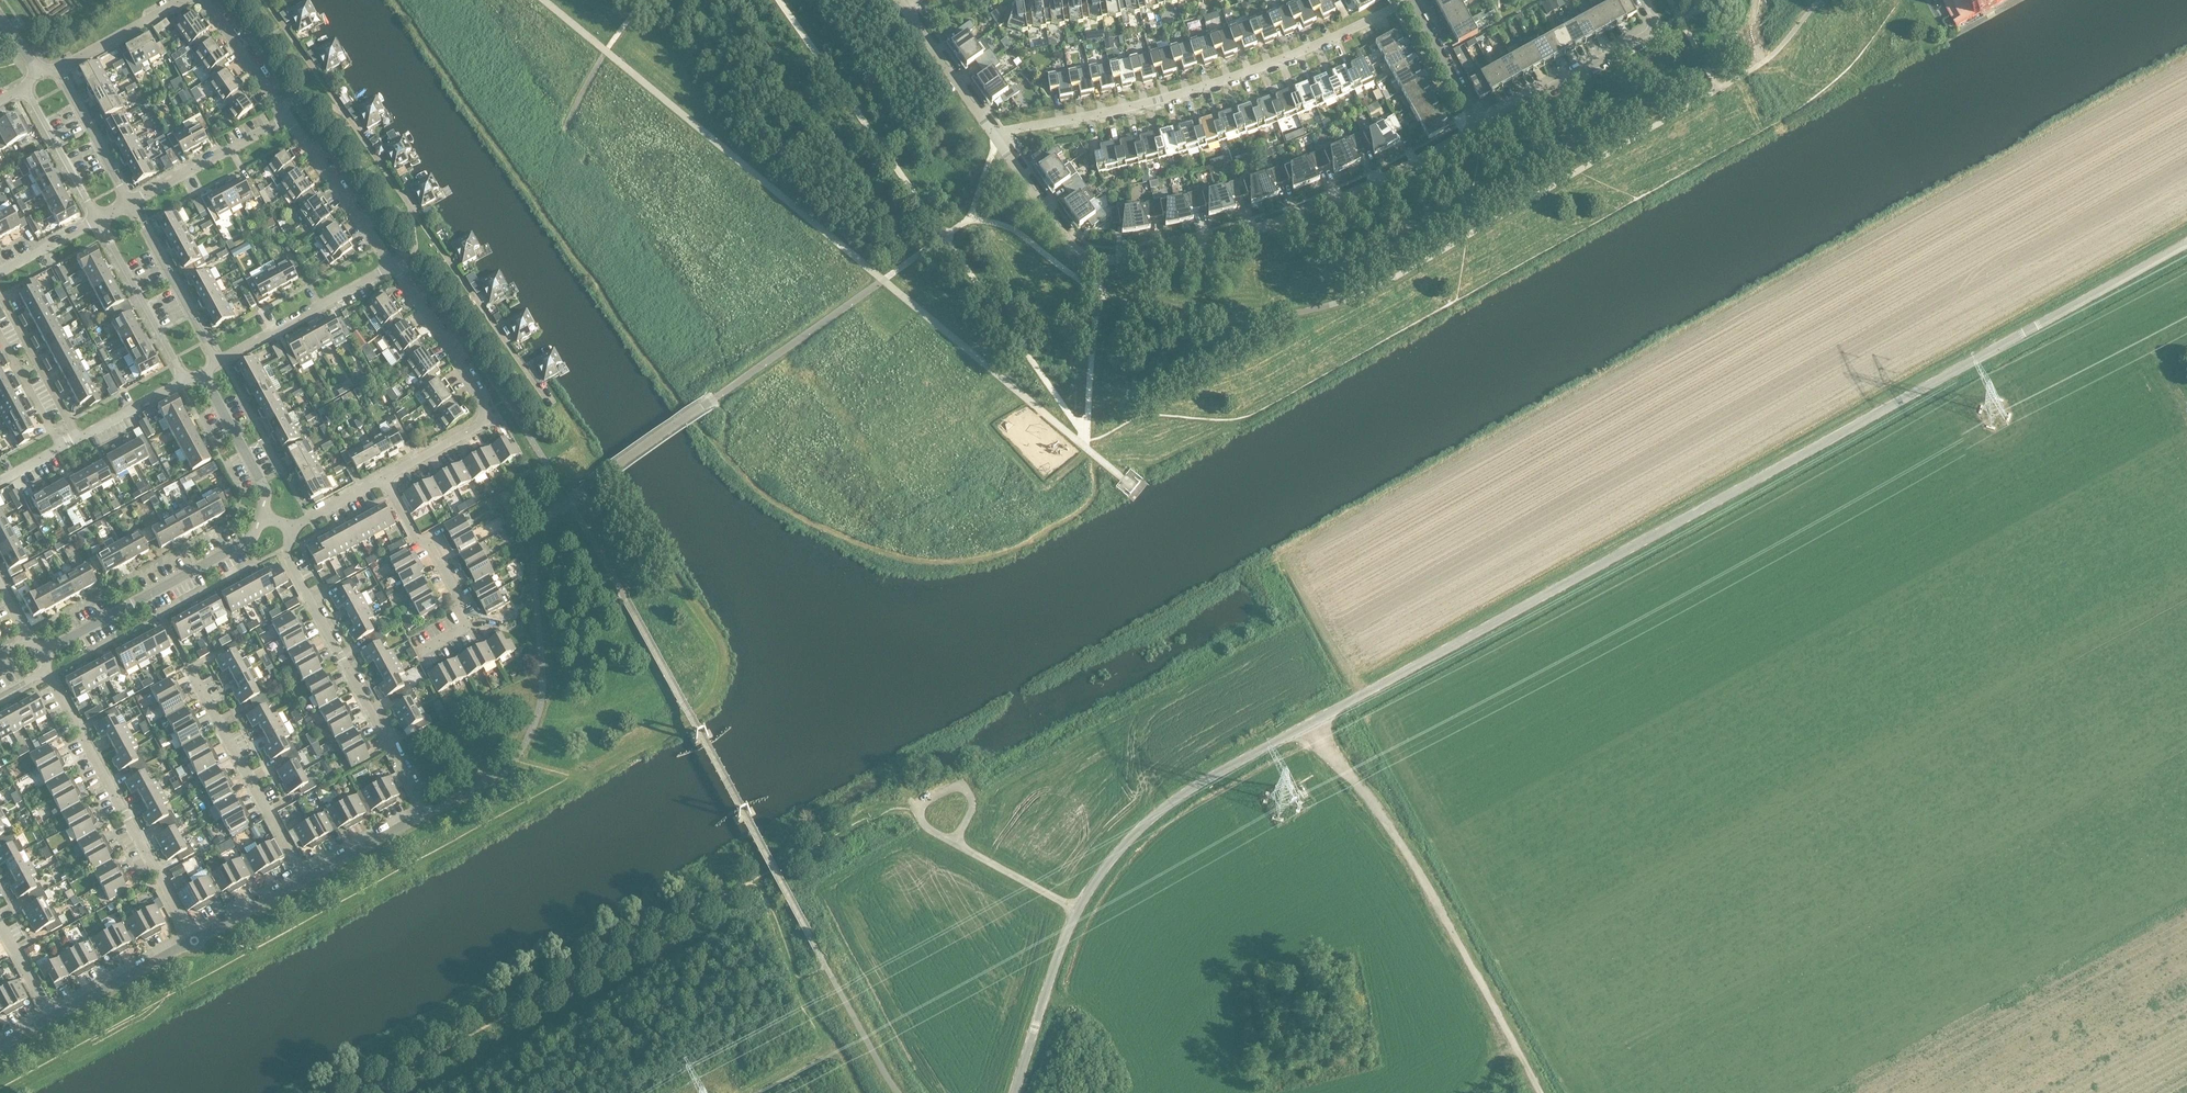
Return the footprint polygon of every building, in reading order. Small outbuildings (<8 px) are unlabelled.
[(1027,27),(1024,12),(1025,12),(1023,2),(1023,1),(1022,0),(1017,0),(1017,1),(1016,1),(1008,27),(1022,32),(1023,32),(1028,31),(1027,27)] [(1025,12),(1024,12),(1027,27),(1033,26),(1041,29),(1046,28),(1046,24),(1045,24),(1043,9),(1042,0),(1034,0),(1031,10),(1031,11),(1025,12)] [(1043,9),(1045,24),(1046,24),(1052,23),(1059,26),(1060,26),(1065,25),(1064,22),(1062,6),(1061,0),(1052,0),(1050,7),(1049,8),(1043,9)] [(1062,6),(1064,22),(1070,21),(1078,23),(1078,24),(1083,23),(1083,19),(1082,19),(1080,4),(1081,4),(1080,0),(1070,0),(1068,4),(1068,5),(1068,6),(1062,6)] [(1081,4),(1080,4),(1082,19),(1083,19),(1089,18),(1097,21),(1098,21),(1102,20),(1101,16),(1099,1),(1099,0),(1087,0),(1087,2),(1087,3),(1081,4)] [(1099,1),(1101,16),(1108,15),(1116,17),(1121,17),(1120,13),(1118,0),(1105,0),(1099,1)] [(1120,13),(1127,12),(1135,14),(1140,13),(1139,9),(1137,0),(1118,0),(1120,13)] [(1139,9),(1145,8),(1153,10),(1154,9),(1158,8),(1158,5),(1157,5),(1156,0),(1137,0),(1139,9)] [(1307,0),(1299,0),(1294,2),(1286,5),(1287,8),(1288,8),(1293,21),(1294,21),(1300,18),(1305,28),(1313,24),(1312,22),(1316,20),(1313,13),(1307,0)] [(1313,13),(1320,10),(1324,19),(1333,15),(1332,13),(1335,11),(1330,0),(1307,0),(1313,13)] [(1359,12),(1375,3),(1373,0),(1352,0),(1359,12)] [(1433,3),(1439,13),(1460,1),(1461,4),(1468,0),(1438,0),(1433,3)] [(1541,3),(1547,15),(1554,11),(1548,0),(1547,0),(1541,3)] [(1554,11),(1561,8),(1556,0),(1548,0),(1554,11)] [(1615,0),(1615,1),(1605,6),(1616,27),(1615,25),(1625,19),(1626,21),(1627,21),(1615,0)] [(1629,0),(1615,0),(1615,1),(1615,0),(1627,21),(1626,19),(1636,13),(1629,0)] [(1957,27),(2005,0),(1942,0),(1957,27)] [(308,1),(288,12),(295,24),(299,32),(303,30),(313,25),(310,18),(316,15),(308,1)] [(1341,1),(1334,4),(1337,11),(1344,7),(1341,1)] [(1460,1),(1439,13),(1444,24),(1466,12),(1461,4),(1460,1)] [(1616,27),(1605,6),(1595,12),(1606,32),(1605,30),(1615,25),(1616,27)] [(1288,8),(1287,8),(1276,13),(1275,10),(1267,13),(1268,16),(1274,29),(1281,26),(1285,36),(1294,32),(1293,30),(1297,28),(1294,21),(1293,21),(1288,8)] [(191,10),(177,20),(180,25),(176,27),(183,37),(205,21),(200,14),(196,17),(191,10)] [(996,10),(990,15),(999,27),(1003,24),(1004,21),(996,10)] [(1346,10),(1339,14),(1342,20),(1349,16),(1346,10)] [(1470,20),(1466,12),(1444,24),(1450,34),(1472,22),(1473,24),(1479,21),(1477,16),(1470,20)] [(1606,32),(1595,12),(1584,17),(1595,38),(1596,38),(1595,36),(1604,31),(1606,32)] [(1483,13),(1477,16),(1479,21),(1486,17),(1483,13)] [(1521,13),(1516,16),(1520,23),(1525,20),(1521,13)] [(1211,15),(1203,17),(1205,23),(1213,21),(1211,15)] [(1268,16),(1257,21),(1256,17),(1248,21),(1249,24),(1254,37),(1261,34),(1265,44),(1274,40),(1273,38),(1277,36),(1274,29),(1268,16)] [(1595,38),(1584,17),(1574,23),(1585,44),(1584,42),(1594,36),(1595,38)] [(210,28),(205,21),(183,37),(189,46),(193,44),(196,48),(210,37),(206,31),(210,28)] [(1249,24),(1248,21),(1236,25),(1228,28),(1229,31),(1234,44),(1235,44),(1242,41),(1245,51),(1254,48),(1253,45),(1257,44),(1254,37),(1249,24)] [(952,44),(959,55),(975,44),(968,33),(975,28),(971,22),(959,30),(963,36),(952,44)] [(1472,22),(1450,34),(1456,44),(1452,46),(1452,47),(1477,33),(1473,24),(1472,22)] [(1585,44),(1574,23),(1563,29),(1575,49),(1574,47),(1584,42),(1585,44)] [(160,24),(154,28),(158,34),(163,29),(160,24)] [(1229,31),(1228,28),(1217,32),(1208,34),(1209,38),(1210,38),(1214,51),(1215,51),(1222,48),(1225,58),(1234,55),(1233,53),(1237,51),(1235,44),(1234,44),(1229,31)] [(1575,49),(1563,29),(1553,35),(1564,55),(1563,53),(1573,48),(1574,50),(1575,49)] [(1376,42),(1384,59),(1400,50),(1397,44),(1403,41),(1397,30),(1376,42)] [(1564,55),(1553,35),(1543,40),(1554,61),(1553,59),(1563,53),(1564,55)] [(142,37),(137,39),(149,61),(160,54),(162,57),(167,54),(161,42),(156,45),(151,36),(143,40),(142,37)] [(215,44),(210,37),(196,48),(199,51),(195,54),(202,64),(224,48),(219,41),(215,44)] [(1210,38),(1209,38),(1198,41),(1197,38),(1189,41),(1190,44),(1194,57),(1195,57),(1202,55),(1205,65),(1214,62),(1213,60),(1217,58),(1215,51),(1214,51),(1210,38)] [(149,61),(137,39),(132,42),(134,45),(127,49),(132,58),(126,61),(133,73),(138,70),(137,67),(149,61)] [(343,54),(336,40),(315,51),(327,71),(340,63),(337,57),(343,54)] [(1474,40),(1467,44),(1469,49),(1477,44),(1474,40)] [(1554,61),(1543,40),(1532,46),(1543,66),(1544,66),(1543,64),(1552,59),(1554,61)] [(1190,44),(1189,41),(1177,45),(1177,44),(1169,47),(1170,50),(1174,63),(1182,61),(1185,71),(1194,68),(1193,66),(1197,65),(1195,57),(1194,57),(1190,44)] [(983,54),(975,44),(959,55),(967,66),(978,58),(983,65),(995,57),(990,49),(983,54)] [(1406,46),(1400,50),(1384,59),(1393,75),(1409,66),(1406,60),(1412,57),(1406,46)] [(1543,66),(1532,46),(1522,52),(1533,72),(1532,70),(1542,65),(1543,67),(1543,66)] [(1170,50),(1169,47),(1157,50),(1149,52),(1150,56),(1150,55),(1154,69),(1161,67),(1164,77),(1173,74),(1173,72),(1177,71),(1174,63),(1170,50)] [(1461,54),(1458,47),(1453,50),(1456,56),(1461,54)] [(229,55),(224,48),(202,64),(208,73),(212,71),(215,74),(215,75),(225,68),(229,65),(225,58),(229,55)] [(179,51),(172,56),(176,61),(183,56),(179,51)] [(1533,72),(1522,52),(1511,57),(1523,78),(1522,76),(1532,70),(1533,72)] [(1129,58),(1129,61),(1130,61),(1133,74),(1134,74),(1141,72),(1144,82),(1153,80),(1152,78),(1156,77),(1154,69),(1150,55),(1150,56),(1138,59),(1137,55),(1129,58)] [(1000,64),(995,57),(983,65),(988,72),(977,80),(985,91),(1001,79),(993,69),(1000,64)] [(1523,78),(1511,57),(1501,63),(1512,84),(1512,83),(1511,81),(1521,76),(1522,78),(1523,78)] [(1354,72),(1348,75),(1355,91),(1354,91),(1355,91),(1374,82),(1363,59),(1359,60),(1358,58),(1350,62),(1354,72)] [(181,59),(175,62),(180,70),(186,66),(181,59)] [(1109,62),(1113,79),(1120,77),(1123,87),(1132,85),(1131,83),(1135,82),(1134,74),(1133,74),(1130,61),(1129,61),(1118,64),(1117,60),(1109,62)] [(99,61),(77,72),(80,78),(83,76),(87,83),(105,73),(99,61)] [(1113,79),(1109,62),(1097,65),(1088,67),(1092,84),(1100,82),(1102,92),(1111,90),(1111,88),(1115,87),(1113,79)] [(1415,62),(1409,66),(1393,75),(1402,91),(1418,82),(1417,82),(1415,76),(1421,73),(1415,62)] [(1512,84),(1501,63),(1491,69),(1502,89),(1501,87),(1511,82),(1512,84)] [(1092,84),(1088,67),(1076,69),(1068,71),(1071,88),(1072,88),(1079,86),(1081,96),(1091,94),(1090,92),(1094,91),(1092,84)] [(1336,80),(1329,83),(1336,99),(1335,99),(1354,91),(1355,91),(1348,75),(1345,67),(1341,69),(1340,67),(1331,71),(1336,80)] [(225,68),(215,75),(215,74),(210,77),(213,82),(210,84),(216,94),(239,78),(234,71),(229,74),(225,68)] [(1491,69),(1480,74),(1491,95),(1492,95),(1491,93),(1500,87),(1502,89),(1491,69)] [(1478,70),(1467,76),(1480,99),(1490,93),(1491,95),(1480,74),(1478,70)] [(1071,88),(1068,71),(1056,73),(1048,74),(1051,91),(1058,90),(1060,100),(1070,99),(1069,96),(1073,95),(1072,88),(1071,88)] [(111,84),(105,73),(87,83),(91,89),(88,91),(90,96),(111,84)] [(1031,75),(1026,79),(1031,85),(1036,82),(1031,75)] [(1317,88),(1310,91),(1317,107),(1316,107),(1335,99),(1336,99),(1329,83),(1326,75),(1322,77),(1321,75),(1313,79),(1317,88)] [(244,85),(239,78),(216,94),(223,103),(227,101),(230,105),(244,95),(239,88),(244,85)] [(1424,78),(1417,82),(1418,82),(1402,91),(1411,107),(1426,98),(1423,92),(1429,89),(1424,78)] [(1005,86),(1001,79),(985,91),(992,102),(1004,94),(1012,105),(1027,95),(1019,83),(1012,88),(1008,83),(1005,86)] [(1298,96),(1291,99),(1297,115),(1316,107),(1317,107),(1310,91),(1307,83),(1303,85),(1303,83),(1294,86),(1298,96)] [(118,96),(111,84),(90,96),(93,101),(96,99),(100,106),(118,96)] [(1279,103),(1272,106),(1278,122),(1277,122),(1278,122),(1297,115),(1291,99),(1288,91),(1285,92),(1284,90),(1275,94),(1279,103)] [(1387,90),(1382,93),(1386,100),(1391,97),(1387,90)] [(188,91),(179,96),(185,106),(194,102),(188,91)] [(1432,94),(1426,98),(1411,107),(1419,123),(1435,114),(1432,108),(1438,105),(1432,94)] [(248,101),(244,95),(230,105),(232,109),(229,111),(236,121),(258,105),(253,98),(248,101)] [(128,114),(118,96),(100,106),(103,113),(100,114),(103,120),(114,114),(117,119),(124,115),(125,116),(128,114)] [(384,111),(376,97),(356,109),(367,129),(381,121),(378,115),(384,111)] [(1259,110),(1253,113),(1258,129),(1277,122),(1278,122),(1272,106),(1269,98),(1265,99),(1265,97),(1256,100),(1259,110)] [(350,102),(345,106),(348,111),(353,107),(350,102)] [(1240,117),(1234,119),(1233,119),(1237,132),(1237,133),(1238,136),(1258,129),(1253,113),(1250,105),(1246,106),(1246,104),(1237,107),(1240,117)] [(1221,123),(1214,125),(1214,126),(1219,142),(1218,142),(1227,140),(1227,141),(1239,138),(1238,136),(1237,133),(1237,132),(1233,119),(1234,119),(1231,111),(1227,113),(1226,110),(1217,113),(1221,123)] [(1441,110),(1435,114),(1419,123),(1428,139),(1444,130),(1441,124),(1447,121),(1441,110)] [(117,119),(114,114),(103,120),(110,132),(107,133),(110,138),(131,127),(125,116),(124,115),(117,119)] [(15,115),(11,117),(5,120),(16,142),(31,134),(21,116),(17,118),(15,115)] [(183,124),(186,129),(198,151),(203,148),(201,145),(208,141),(203,132),(209,129),(201,115),(183,124)] [(1388,121),(1376,128),(1387,150),(1390,148),(1400,143),(1393,135),(1402,130),(1401,130),(1394,115),(1387,119),(1388,121)] [(1201,129),(1194,131),(1199,148),(1198,148),(1199,148),(1218,142),(1219,142),(1214,126),(1214,125),(1212,118),(1208,119),(1207,117),(1198,119),(1201,129)] [(5,120),(0,123),(0,146),(2,150),(16,142),(5,120)] [(1181,135),(1175,137),(1174,137),(1179,154),(1178,154),(1179,154),(1198,148),(1199,148),(1194,131),(1192,123),(1188,125),(1187,122),(1178,125),(1181,135)] [(137,138),(131,127),(110,138),(112,143),(115,141),(119,148),(137,138)] [(1162,140),(1155,142),(1158,155),(1158,156),(1158,159),(1178,154),(1179,154),(1174,137),(1175,137),(1173,129),(1169,130),(1168,128),(1159,130),(1162,140)] [(1387,150),(1376,128),(1364,134),(1362,132),(1356,135),(1363,150),(1372,145),(1374,156),(1384,151),(1387,150)] [(198,151),(186,129),(174,136),(173,133),(167,136),(174,148),(179,145),(184,154),(192,150),(193,153),(198,151)] [(1303,129),(1297,132),(1299,138),(1305,136),(1303,129)] [(1142,145),(1135,147),(1139,164),(1138,164),(1147,162),(1146,159),(1158,156),(1158,155),(1155,142),(1153,134),(1149,135),(1148,133),(1139,135),(1142,145)] [(1363,150),(1356,135),(1349,138),(1350,141),(1337,146),(1347,169),(1350,167),(1360,162),(1353,154),(1363,150)] [(411,150),(404,136),(384,147),(395,168),(408,160),(405,154),(411,150)] [(376,137),(370,141),(374,145),(379,141),(376,137)] [(1122,150),(1115,151),(1118,168),(1118,169),(1138,164),(1139,164),(1135,147),(1133,139),(1129,140),(1129,137),(1119,140),(1122,150)] [(143,150),(137,138),(119,148),(123,155),(120,156),(122,161),(143,150)] [(171,148),(168,142),(163,145),(166,151),(171,148)] [(1099,173),(1118,168),(1115,151),(1113,143),(1109,144),(1109,142),(1100,144),(1102,154),(1094,156),(1097,168),(1099,173)] [(1039,168),(1046,179),(1063,168),(1055,157),(1062,152),(1058,146),(1046,154),(1050,160),(1039,168)] [(1347,169),(1337,146),(1325,152),(1323,149),(1317,152),(1323,168),(1333,164),(1334,174),(1344,170),(1347,169)] [(172,149),(166,152),(172,164),(178,161),(172,149)] [(150,161),(143,150),(122,161),(125,166),(128,164),(132,171),(150,161)] [(290,151),(268,167),(275,177),(279,174),(281,178),(296,168),(291,161),(296,158),(290,151)] [(1323,168),(1317,152),(1310,155),(1311,158),(1298,163),(1307,186),(1310,185),(1320,180),(1313,172),(1323,168)] [(48,164),(42,153),(34,158),(28,161),(26,162),(24,163),(30,174),(48,164)] [(156,173),(150,161),(132,171),(135,178),(132,179),(135,185),(156,173)] [(1307,186),(1298,163),(1285,168),(1284,165),(1277,168),(1282,184),(1292,180),(1293,190),(1303,187),(1307,186)] [(54,175),(48,164),(30,174),(35,185),(54,175)] [(300,174),(296,168),(281,178),(284,182),(280,184),(287,194),(310,178),(305,171),(300,174)] [(1070,178),(1063,168),(1046,179),(1054,190),(1066,182),(1070,189),(1082,181),(1077,174),(1070,178)] [(1282,184),(1277,168),(1270,170),(1271,173),(1257,177),(1265,201),(1268,200),(1278,196),(1273,187),(1282,184)] [(1147,171),(1140,173),(1143,183),(1149,182),(1147,171)] [(59,185),(54,175),(35,185),(30,187),(36,198),(41,195),(59,185)] [(439,189),(431,175),(411,186),(422,206),(425,205),(436,199),(432,193),(439,189)] [(1265,201),(1257,177),(1244,182),(1243,179),(1236,181),(1241,197),(1251,194),(1251,204),(1262,202),(1265,201)] [(315,185),(310,178),(287,194),(294,204),(297,201),(300,205),(315,195),(310,188),(315,185)] [(235,180),(230,183),(242,204),(254,197),(255,200),(261,197),(251,179),(246,182),(244,179),(237,183),(235,180)] [(1087,188),(1082,181),(1070,189),(1075,196),(1064,204),(1072,215),(1088,204),(1080,193),(1087,188)] [(1241,197),(1236,181),(1229,183),(1230,186),(1216,190),(1223,213),(1226,212),(1236,209),(1231,200),(1241,197)] [(242,204),(230,183),(226,185),(227,188),(220,192),(230,210),(242,204)] [(65,195),(59,185),(41,195),(47,205),(65,195)] [(265,190),(260,193),(263,199),(268,197),(265,190)] [(1223,213),(1216,190),(1203,193),(1202,190),(1195,192),(1199,209),(1209,206),(1209,216),(1219,214),(1223,213)] [(230,210),(220,192),(214,195),(212,193),(201,198),(208,210),(216,224),(222,220),(220,216),(230,210)] [(1199,209),(1195,192),(1187,194),(1188,197),(1174,200),(1180,224),(1183,223),(1193,220),(1189,211),(1199,209)] [(71,206),(65,195),(47,205),(52,216),(71,206)] [(319,201),(315,195),(300,205),(303,209),(299,212),(306,221),(329,205),(324,198),(319,201)] [(206,212),(199,200),(193,203),(200,215),(206,212)] [(1180,224),(1174,200),(1161,203),(1160,200),(1153,201),(1156,218),(1166,216),(1166,226),(1176,224),(1180,224)] [(1156,218),(1153,201),(1146,203),(1146,205),(1132,208),(1136,232),(1140,231),(1150,229),(1146,220),(1156,218)] [(1095,214),(1088,204),(1072,215),(1079,226),(1091,218),(1095,224),(1106,216),(1102,210),(1095,214)] [(334,212),(329,205),(306,221),(313,231),(317,228),(319,232),(334,222),(329,216),(334,212)] [(16,206),(10,209),(0,214),(0,216),(9,233),(20,227),(21,229),(27,225),(16,206)] [(77,217),(71,206),(52,216),(58,227),(77,217)] [(1133,232),(1136,232),(1132,208),(1119,210),(1118,207),(1110,208),(1113,224),(1113,225),(1123,223),(1122,234),(1133,232)] [(177,212),(156,223),(159,228),(162,227),(166,234),(184,224),(177,212)] [(0,216),(0,238),(9,233),(0,216)] [(40,231),(34,219),(28,223),(33,232),(34,234),(40,231)] [(338,228),(334,222),(319,232),(322,236),(318,238),(325,248),(348,232),(343,225),(338,228)] [(190,235),(184,224),(166,234),(169,240),(166,242),(169,247),(190,235)] [(437,234),(442,230),(439,225),(434,229),(437,234)] [(321,251),(330,265),(353,249),(348,242),(353,239),(348,232),(325,248),(321,251)] [(196,247),(190,235),(169,247),(172,252),(175,250),(178,257),(196,247)] [(232,240),(226,243),(230,250),(236,247),(232,240)] [(206,264),(196,247),(178,257),(182,263),(179,265),(185,276),(197,269),(206,264)] [(240,248),(231,253),(234,258),(244,253),(240,248)] [(100,260),(94,249),(76,259),(82,270),(100,260)] [(288,260),(276,267),(288,288),(293,285),(291,282),(298,278),(293,269),(299,267),(292,255),(287,258),(288,260)] [(106,271),(100,260),(82,270),(88,281),(106,271)] [(262,267),(265,273),(275,291),(282,288),(283,291),(288,288),(276,267),(273,261),(262,267)] [(60,267),(55,270),(61,282),(67,279),(60,267)] [(200,275),(197,269),(185,276),(191,286),(194,285),(197,292),(216,282),(209,270),(200,275)] [(112,281),(106,271),(88,281),(94,291),(112,281)] [(275,291),(265,273),(253,280),(252,278),(247,281),(259,304),(270,298),(268,295),(275,291)] [(474,273),(466,277),(470,285),(478,280),(474,273)] [(43,296),(34,279),(22,285),(26,291),(19,294),(25,306),(43,296)] [(118,291),(112,281),(94,291),(99,301),(118,291)] [(222,293),(216,282),(197,292),(201,298),(198,300),(201,305),(222,293)] [(123,302),(118,291),(99,301),(108,318),(120,311),(117,306),(123,302)] [(383,292),(369,302),(372,306),(368,309),(375,319),(397,303),(392,296),(388,299),(383,292)] [(228,305),(222,293),(201,305),(203,310),(206,308),(210,315),(228,305)] [(257,305),(250,293),(244,296),(251,308),(257,305)] [(49,307),(43,296),(25,306),(31,317),(49,307)] [(402,310),(397,303),(375,319),(370,322),(377,331),(385,326),(388,330),(402,319),(398,313),(402,310)] [(235,317),(228,305),(210,315),(214,321),(211,323),(214,328),(235,317)] [(55,318),(49,307),(31,317),(37,328),(55,318)] [(123,317),(120,311),(108,318),(117,334),(135,324),(129,313),(123,317)] [(526,311),(506,322),(513,334),(517,342),(531,334),(528,328),(534,324),(526,311)] [(86,312),(80,315),(83,321),(89,318),(86,312)] [(321,321),(333,342),(336,348),(348,341),(346,338),(351,335),(345,323),(340,326),(335,317),(327,321),(326,318),(321,321)] [(61,329),(55,318),(37,328),(43,339),(61,329)] [(407,326),(402,319),(388,330),(391,333),(387,336),(394,346),(416,330),(411,323),(407,326)] [(333,342),(321,321),(316,324),(318,327),(311,330),(321,348),(333,342)] [(141,334),(135,324),(117,334),(123,344),(141,334)] [(67,340),(61,329),(43,339),(49,350),(67,340)] [(321,348),(311,330),(304,334),(303,331),(298,334),(309,355),(321,348)] [(421,337),(416,330),(394,346),(388,349),(398,363),(407,356),(421,346),(417,340),(421,337)] [(147,345),(141,334),(123,344),(128,355),(147,345)] [(313,360),(309,355),(298,334),(293,336),(295,339),(287,343),(292,352),(287,355),(294,367),(299,364),(301,367),(313,360)] [(74,351),(67,340),(49,350),(55,361),(74,351)] [(152,355),(147,345),(128,355),(134,365),(152,355)] [(285,356),(278,345),(272,348),(279,360),(285,356)] [(426,353),(421,346),(407,356),(409,360),(406,363),(412,373),(435,357),(430,349),(426,353)] [(80,362),(74,351),(55,361),(61,372),(80,362)] [(158,366),(152,355),(134,365),(140,376),(158,366)] [(256,356),(235,368),(238,373),(241,372),(245,378),(263,368),(256,356)] [(440,364),(435,357),(412,373),(419,382),(423,379),(426,383),(436,376),(436,377),(440,374),(436,367),(440,364)] [(365,360),(360,363),(364,369),(369,367),(365,360)] [(86,373),(80,362),(61,372),(67,383),(86,373)] [(269,365),(263,368),(245,378),(248,385),(246,387),(248,391),(275,377),(269,365)] [(378,367),(374,371),(378,377),(383,373),(378,367)] [(92,384),(86,373),(67,383),(73,394),(92,384)] [(125,385),(119,374),(113,377),(119,388),(125,385)] [(3,375),(0,377),(0,391),(9,386),(3,375)] [(436,376),(426,383),(421,386),(424,390),(421,393),(427,403),(450,387),(445,380),(440,383),(436,377),(436,376)] [(281,388),(275,377),(248,391),(251,396),(254,395),(257,401),(276,391),(281,388)] [(101,401),(92,384),(73,394),(80,405),(86,402),(89,407),(101,401)] [(9,386),(0,391),(0,406),(15,397),(9,386)] [(115,386),(107,390),(111,396),(118,392),(115,386)] [(364,386),(358,389),(360,392),(361,395),(367,392),(364,386)] [(455,394),(450,387),(427,403),(434,412),(438,410),(441,414),(455,403),(450,397),(455,394)] [(282,403),(276,391),(257,401),(261,408),(258,410),(261,415),(282,403)] [(395,394),(390,398),(393,403),(399,399),(395,394)] [(15,397),(0,406),(0,413),(3,418),(21,408),(15,397)] [(181,408),(176,398),(157,408),(163,418),(181,408)] [(335,402),(325,408),(328,415),(339,409),(335,402)] [(288,415),(282,403),(261,415),(263,419),(266,418),(270,425),(288,415)] [(459,410),(455,403),(441,414),(443,417),(440,420),(447,430),(469,414),(464,407),(459,410)] [(27,419),(21,408),(3,418),(9,429),(27,419)] [(187,419),(181,408),(163,418),(169,429),(187,419)] [(403,410),(398,413),(402,419),(407,416),(403,410)] [(294,412),(288,415),(270,425),(274,432),(271,433),(274,438),(295,426),(300,423),(294,412)] [(380,429),(383,434),(394,455),(399,452),(397,449),(405,445),(400,436),(405,433),(396,417),(392,420),(393,422),(380,429)] [(33,431),(27,419),(9,429),(18,446),(30,440),(27,434),(33,431)] [(145,419),(139,422),(146,434),(152,431),(145,419)] [(193,429),(187,419),(169,429),(175,439),(193,429)] [(360,419),(356,422),(359,429),(364,426),(360,419)] [(413,424),(406,428),(409,435),(417,430),(413,424)] [(301,437),(295,426),(274,438),(276,443),(279,441),(286,453),(296,447),(294,442),(301,438),(301,437)] [(199,440),(193,429),(175,439),(180,450),(199,440)] [(394,455),(383,434),(371,440),(381,458),(388,455),(389,458),(394,455)] [(503,434),(496,438),(498,443),(491,447),(501,465),(521,454),(515,444),(511,447),(503,434)] [(150,447),(143,436),(137,439),(138,441),(127,446),(137,465),(148,459),(144,451),(150,447)] [(304,436),(301,437),(301,438),(294,442),(296,447),(286,453),(289,458),(292,457),(295,464),(313,454),(304,436)] [(204,450),(199,440),(180,450),(186,460),(204,450)] [(381,458),(371,440),(360,446),(371,468),(376,465),(374,462),(381,458)] [(137,465),(127,446),(117,452),(127,470),(137,465)] [(371,468),(360,446),(348,453),(346,450),(341,453),(347,465),(353,462),(358,471),(365,467),(366,470),(371,468)] [(484,451),(482,446),(474,450),(487,473),(501,465),(491,447),(484,451)] [(210,461),(204,450),(186,460),(192,471),(210,461)] [(487,473),(474,450),(467,454),(469,459),(462,463),(472,481),(487,473)] [(127,470),(117,452),(107,458),(113,469),(107,473),(112,481),(118,477),(117,476),(127,470)] [(320,465),(313,454),(295,464),(299,470),(296,472),(299,477),(320,465)] [(107,458),(107,457),(100,461),(101,463),(91,469),(101,487),(112,481),(107,473),(113,469),(107,458)] [(455,466),(452,462),(445,466),(457,489),(472,481),(462,463),(455,466)] [(326,477),(320,465),(299,477),(301,482),(304,480),(308,487),(326,477)] [(457,489),(445,466),(437,470),(440,475),(433,478),(443,497),(457,489)] [(101,487),(91,469),(80,474),(90,493),(101,487)] [(90,493),(80,474),(70,480),(69,478),(62,482),(69,493),(75,490),(80,498),(90,493)] [(333,489),(326,477),(308,487),(312,494),(309,495),(312,500),(313,499),(324,493),(333,489)] [(426,482),(423,478),(416,482),(429,505),(443,497),(433,478),(426,482)] [(83,504),(80,498),(75,490),(69,493),(62,482),(52,488),(62,506),(66,513),(83,504)] [(429,505),(416,482),(409,486),(411,490),(404,494),(414,513),(429,505)] [(178,488),(175,483),(169,487),(171,491),(172,491),(175,489),(178,488)] [(62,506),(52,488),(42,493),(52,512),(62,506)] [(225,501),(219,489),(212,493),(213,496),(203,501),(213,519),(224,513),(219,504),(225,501)] [(22,502),(15,490),(9,493),(15,506),(22,502)] [(52,512),(42,493),(31,499),(30,497),(24,501),(31,512),(36,509),(41,517),(52,512)] [(324,493),(313,499),(316,504),(327,498),(324,493)] [(109,502),(114,511),(120,507),(115,498),(109,502)] [(473,499),(465,503),(468,509),(476,504),(473,499)] [(213,519),(203,501),(193,507),(203,525),(213,519)] [(385,505),(374,511),(384,530),(396,524),(385,505)] [(203,525),(193,507),(183,513),(193,531),(203,525)] [(101,512),(103,517),(110,513),(107,509),(101,512)] [(99,510),(93,514),(96,519),(102,516),(99,510)] [(384,530),(374,511),(363,517),(373,536),(384,530)] [(193,531),(183,513),(172,518),(182,536),(193,531)] [(448,532),(443,535),(448,542),(471,530),(462,515),(444,525),(448,532)] [(373,536),(363,517),(352,523),(362,542),(373,536)] [(182,536),(172,518),(162,524),(172,542),(182,536)] [(4,519),(0,521),(0,535),(10,529),(4,519)] [(362,542),(352,523),(341,529),(351,548),(362,542)] [(172,542),(162,524),(152,529),(150,526),(144,530),(150,542),(156,539),(161,548),(172,542)] [(10,529),(0,535),(0,548),(16,540),(10,529)] [(351,548),(341,529),(330,535),(340,554),(351,548)] [(150,542),(144,530),(127,539),(137,557),(148,551),(145,545),(150,542)] [(478,544),(471,530),(448,542),(452,550),(456,547),(460,554),(478,544)] [(42,539),(38,532),(34,535),(38,541),(42,539)] [(340,554),(330,535),(319,541),(329,560),(340,554)] [(137,557),(127,539),(117,545),(127,563),(137,557)] [(404,539),(392,545),(396,551),(407,545),(404,539)] [(16,540),(0,548),(0,554),(3,560),(21,550),(16,540)] [(329,560),(319,541),(308,548),(317,565),(314,566),(318,573),(323,570),(322,564),(329,560)] [(486,559),(478,544),(460,554),(464,561),(459,564),(463,571),(486,559)] [(127,563),(117,545),(107,550),(116,569),(127,563)] [(411,556),(407,548),(389,558),(397,573),(420,561),(416,553),(411,556)] [(27,561),(21,550),(3,560),(9,570),(7,571),(11,577),(22,571),(19,565),(27,561)] [(116,569),(107,550),(90,559),(96,571),(102,568),(106,574),(116,569)] [(53,556),(50,551),(44,555),(46,559),(53,556)] [(375,555),(371,557),(374,563),(378,561),(379,561),(375,555)] [(374,563),(371,557),(366,560),(369,566),(371,565),(374,563)] [(38,564),(35,559),(29,563),(32,567),(38,564)] [(96,571),(90,559),(83,563),(85,566),(75,571),(85,590),(96,584),(91,574),(96,571)] [(495,574),(486,559),(463,571),(467,579),(472,576),(476,583),(490,576),(495,574)] [(374,563),(371,565),(374,570),(381,566),(378,561),(374,563)] [(424,568),(420,561),(397,573),(405,588),(423,578),(419,571),(424,568)] [(32,567),(29,563),(23,566),(25,571),(32,567)] [(277,564),(266,570),(276,589),(283,586),(287,589),(293,586),(289,580),(286,581),(277,564)] [(353,567),(348,569),(352,575),(357,573),(353,567)] [(352,575),(348,569),(344,572),(347,578),(352,575)] [(276,589),(266,570),(255,577),(265,595),(276,589)] [(85,590),(75,571),(65,577),(75,595),(85,590)] [(27,580),(24,573),(12,580),(15,586),(27,580)] [(326,582),(329,588),(341,581),(338,575),(326,582)] [(356,576),(351,579),(355,585),(360,583),(356,576)] [(476,583),(471,585),(475,593),(470,595),(474,603),(497,590),(490,576),(476,583)] [(75,595),(65,577),(54,583),(64,601),(75,595)] [(265,595),(255,577),(244,583),(254,602),(265,595)] [(427,585),(423,578),(405,588),(413,602),(436,589),(432,582),(427,585)] [(351,579),(340,585),(343,591),(331,597),(338,609),(343,606),(356,598),(352,591),(356,587),(355,585),(351,579)] [(64,601),(54,583),(44,588),(54,607),(64,601)] [(254,602),(244,583),(233,589),(243,608),(254,602)] [(54,607),(44,588),(34,594),(43,612),(54,607)] [(392,588),(385,592),(388,596),(395,593),(392,588)] [(243,608),(233,589),(221,595),(217,593),(215,598),(220,607),(227,604),(232,614),(243,608)] [(440,597),(436,589),(413,602),(421,617),(439,607),(435,599),(440,597)] [(506,605),(497,590),(474,603),(478,610),(483,608),(487,615),(506,605)] [(43,612),(34,594),(23,600),(33,618),(43,612)] [(362,595),(356,598),(343,606),(349,617),(368,606),(362,595)] [(220,607),(215,598),(204,604),(215,623),(226,617),(231,618),(232,614),(227,604),(220,607)] [(284,605),(287,611),(299,604),(296,598),(284,605)] [(215,623),(204,604),(193,610),(204,629),(215,623)] [(374,618),(368,606),(349,617),(355,627),(355,628),(368,620),(369,621),(374,618)] [(278,608),(273,611),(276,617),(281,614),(278,608)] [(204,629),(193,610),(182,616),(193,635),(204,629)] [(276,617),(273,611),(268,613),(272,619),(276,617)] [(294,620),(289,612),(271,622),(279,637),(302,625),(298,617),(294,620)] [(193,635),(182,616),(171,622),(181,641),(193,635)] [(412,619),(404,623),(408,629),(416,625),(412,619)] [(256,620),(251,623),(254,629),(259,626),(256,620)] [(355,628),(355,627),(349,630),(356,642),(368,636),(371,641),(382,635),(378,626),(372,628),(369,621),(368,620),(355,628)] [(254,629),(251,623),(246,625),(250,631),(254,629)] [(242,624),(236,627),(241,634),(246,631),(242,624)] [(306,632),(302,625),(279,637),(287,652),(306,642),(302,635),(306,632)] [(160,628),(149,634),(159,653),(170,647),(160,628)] [(236,630),(231,633),(234,639),(240,636),(236,630)] [(499,630),(491,634),(493,639),(487,642),(497,661),(516,650),(511,640),(506,643),(499,630)] [(159,653),(149,634),(138,640),(148,659),(159,653)] [(228,635),(223,638),(226,644),(231,641),(228,635)] [(386,643),(382,635),(371,641),(373,646),(361,653),(368,665),(374,662),(373,661),(387,654),(386,653),(383,646),(386,643)] [(226,644),(223,638),(218,641),(221,647),(226,644)] [(148,659),(138,640),(127,646),(137,665),(148,659)] [(202,640),(197,643),(201,650),(206,647),(202,640)] [(480,646),(477,641),(470,646),(482,669),(497,661),(487,642),(480,646)] [(236,642),(224,648),(227,654),(215,660),(222,672),(228,669),(227,669),(241,661),(240,661),(237,654),(240,650),(236,642)] [(309,649),(306,642),(287,652),(295,666),(318,654),(314,646),(309,649)] [(137,665),(127,646),(115,653),(111,651),(109,656),(115,665),(121,662),(126,671),(137,665)] [(482,669),(470,646),(462,650),(465,654),(458,658),(468,676),(482,669)] [(206,647),(201,650),(204,656),(209,653),(206,647)] [(415,653),(412,648),(406,651),(409,656),(415,653)] [(204,656),(201,650),(196,653),(199,659),(204,656)] [(398,662),(392,650),(386,653),(387,654),(373,661),(374,662),(379,672),(398,662)] [(418,657),(415,653),(409,656),(412,661),(418,657)] [(322,661),(318,654),(295,666),(303,681),(321,671),(317,664),(322,661)] [(269,660),(266,655),(260,659),(263,663),(269,660)] [(115,665),(109,656),(98,662),(109,681),(120,675),(125,676),(126,671),(121,662),(115,665)] [(451,662),(448,657),(441,661),(453,684),(468,676),(458,658),(451,662)] [(246,658),(240,661),(241,661),(227,669),(228,669),(233,680),(252,669),(246,658)] [(272,665),(269,660),(263,663),(266,668),(272,665)] [(453,684),(441,661),(433,665),(436,670),(428,674),(438,693),(453,684)] [(109,681),(98,662),(87,668),(98,687),(109,681)] [(405,673),(398,662),(379,672),(385,682),(385,683),(399,676),(405,673)] [(172,666),(167,669),(170,675),(175,672),(172,666)] [(98,687),(87,668),(76,674),(87,693),(98,687)] [(170,675),(167,669),(162,671),(166,677),(170,675)] [(259,681),(252,669),(233,680),(239,690),(239,691),(253,683),(253,684),(259,681)] [(325,678),(321,671),(303,681),(311,695),(334,682),(330,675),(325,678)] [(87,693),(76,674),(65,680),(75,699),(87,693)] [(385,683),(385,682),(379,686),(386,698),(398,691),(401,696),(412,690),(408,682),(403,683),(399,676),(385,683)] [(150,678),(145,681),(148,687),(153,684),(150,678)] [(172,686),(168,679),(150,689),(158,704),(181,691),(177,684),(172,686)] [(148,687),(145,681),(140,683),(144,689),(148,687)] [(338,690),(334,682),(311,695),(319,710),(337,700),(333,693),(338,690)] [(239,691),(239,690),(233,693),(240,705),(252,699),(255,704),(266,698),(262,690),(257,691),(253,684),(253,683),(239,691)] [(417,698),(412,690),(401,696),(404,702),(392,708),(398,720),(417,709),(413,702),(417,698)] [(185,699),(181,691),(158,704),(166,718),(184,708),(180,701),(185,699)] [(122,693),(117,696),(120,702),(125,699),(122,693)] [(36,696),(24,702),(35,721),(46,715),(36,696)] [(120,702),(117,696),(112,699),(115,705),(120,702)] [(271,706),(266,698),(255,704),(258,709),(246,716),(252,728),(258,725),(258,724),(271,717),(271,716),(267,710),(271,706)] [(341,707),(337,700),(319,710),(327,724),(350,712),(346,704),(341,707)] [(35,721),(24,702),(13,708),(24,727),(35,721)] [(100,705),(95,708),(98,714),(103,711),(100,705)] [(24,727),(13,708),(2,714),(13,733),(24,727)] [(98,714),(95,708),(84,714),(87,720),(98,714)] [(119,717),(115,708),(103,714),(106,720),(94,727),(101,739),(107,736),(106,735),(119,728),(119,727),(115,721),(119,717)] [(188,715),(184,708),(166,718),(174,733),(197,720),(193,713),(188,715)] [(443,708),(438,711),(442,718),(447,715),(443,708)] [(421,716),(417,709),(398,720),(404,731),(416,724),(419,730),(431,724),(426,715),(421,716)] [(299,716),(297,711),(291,714),(293,719),(299,716)] [(354,719),(350,712),(327,724),(335,739),(353,729),(349,722),(354,719)] [(276,713),(271,716),(271,717),(258,724),(258,725),(264,735),(283,725),(276,713)] [(2,714),(0,716),(0,744),(1,739),(13,733),(2,714)] [(302,721),(299,716),(293,719),(296,724),(302,721)] [(201,727),(197,720),(174,733),(182,747),(200,737),(196,730),(201,727)] [(148,727),(145,722),(139,725),(142,730),(148,727)] [(125,724),(119,727),(119,728),(106,735),(107,736),(112,746),(131,736),(125,724)] [(289,736),(283,725),(264,735),(269,745),(270,746),(283,739),(289,736)] [(150,731),(148,727),(142,730),(144,735),(150,731)] [(357,736),(353,729),(335,739),(343,753),(366,741),(362,733),(357,736)] [(54,730),(43,737),(46,743),(57,736),(54,730)] [(137,747),(131,736),(112,746),(118,756),(118,757),(131,750),(132,750),(137,747)] [(46,743),(43,737),(38,739),(41,745),(46,743)] [(204,744),(200,737),(182,747),(190,761),(213,749),(208,741),(204,744)] [(270,746),(269,745),(264,749),(270,761),(282,754),(285,759),(297,753),(292,745),(287,746),(283,739),(270,746)] [(370,748),(366,741),(343,753),(351,768),(369,758),(365,751),(370,748)] [(51,752),(47,745),(29,755),(37,770),(60,757),(56,750),(51,752)] [(26,746),(21,748),(24,754),(29,752),(26,746)] [(24,754),(21,748),(16,751),(19,757),(24,754)] [(217,756),(213,749),(190,761),(197,776),(216,766),(212,759),(217,756)] [(118,757),(118,756),(112,760),(119,772),(131,765),(134,770),(145,764),(141,756),(135,757),(132,750),(131,750),(118,757)] [(301,761),(297,753),(285,759),(288,765),(276,771),(282,783),(301,772),(297,765),(301,761)] [(64,765),(60,757),(37,770),(45,784),(63,774),(60,767),(64,765)] [(150,772),(145,764),(134,770),(136,776),(125,782),(131,794),(137,791),(137,790),(150,783),(149,783),(146,776),(150,772)] [(220,773),(216,766),(197,776),(205,791),(228,778),(224,771),(220,773)] [(305,780),(301,772),(282,783),(288,794),(300,788),(304,793),(315,787),(311,778),(305,780)] [(67,781),(63,774),(45,784),(53,799),(76,786),(72,779),(67,781)] [(390,776),(375,784),(388,808),(395,803),(393,799),(400,795),(390,776)] [(178,782),(175,777),(169,781),(172,785),(178,782)] [(233,786),(228,778),(205,791),(213,805),(232,795),(228,788),(233,786)] [(161,791),(155,780),(149,783),(150,783),(137,790),(137,791),(143,801),(161,791)] [(181,787),(178,782),(172,785),(175,790),(181,787)] [(190,782),(183,785),(187,791),(191,789),(192,786),(190,782)] [(388,808),(375,784),(361,792),(366,802),(361,805),(366,813),(370,814),(371,811),(378,807),(380,812),(388,808)] [(80,793),(76,786),(53,799),(61,813),(79,803),(75,796),(80,793)] [(168,803),(161,791),(143,801),(148,812),(149,813),(162,805),(162,806),(168,803)] [(356,795),(342,803),(354,826),(362,822),(359,817),(366,813),(361,805),(366,802),(361,792),(357,791),(356,795)] [(19,797),(16,792),(10,795),(13,800),(19,797)] [(235,802),(232,795),(213,805),(221,820),(244,807),(240,799),(235,802)] [(22,802),(19,797),(13,800),(16,805),(22,802)] [(83,810),(79,803),(61,813),(69,827),(92,815),(88,807),(83,810)] [(354,826),(342,803),(327,811),(333,820),(328,823),(332,832),(336,833),(337,829),(344,825),(347,830),(354,826)] [(149,813),(148,812),(142,815),(149,827),(161,820),(164,826),(175,819),(171,811),(166,813),(162,806),(162,805),(149,813)] [(248,814),(244,807),(221,820),(229,834),(248,824),(244,817),(248,814)] [(323,813),(308,821),(321,844),(328,840),(326,835),(332,832),(328,823),(333,820),(327,811),(323,809),(323,813)] [(96,822),(92,815),(69,827),(77,842),(95,832),(91,825),(96,822)] [(180,828),(175,819),(164,826),(167,831),(155,838),(161,849),(180,839),(176,831),(180,828)] [(321,844),(308,821),(293,829),(303,848),(311,843),(313,848),(321,844)] [(2,842),(13,836),(9,828),(3,829),(0,823),(0,839),(2,842)] [(255,826),(250,829),(255,838),(260,835),(255,826)] [(99,839),(95,832),(77,842),(85,857),(108,844),(104,837),(99,839)] [(2,842),(4,848),(0,850),(0,866),(5,863),(18,855),(17,855),(22,852),(21,851),(22,850),(17,841),(16,842),(13,836),(2,842)] [(221,836),(213,840),(216,845),(224,840),(221,836)] [(184,846),(180,839),(161,849),(167,860),(179,854),(182,860),(194,853),(189,845),(184,846)] [(230,839),(224,843),(228,850),(234,847),(230,839)] [(274,840),(259,848),(272,871),(279,867),(277,862),(284,858),(274,840)] [(112,851),(108,844),(85,857),(93,871),(111,861),(107,854),(112,851)] [(49,852),(47,848),(41,851),(43,856),(49,852)] [(272,871),(259,848),(245,856),(250,866),(245,868),(250,877),(254,878),(255,874),(262,870),(264,875),(272,871)] [(23,852),(22,852),(17,855),(18,855),(5,863),(11,874),(29,863),(23,852)] [(52,857),(49,852),(43,856),(46,860),(52,857)] [(240,858),(226,866),(238,889),(246,885),(243,880),(250,877),(245,868),(250,866),(245,856),(241,855),(240,858)] [(115,868),(111,861),(93,871),(101,886),(124,873),(120,865),(115,868)] [(36,875),(29,863),(11,874),(16,884),(30,877),(30,878),(36,875)] [(181,866),(170,871),(174,878),(185,872),(181,866)] [(238,889),(226,866),(211,874),(217,884),(212,886),(217,895),(220,896),(221,892),(228,889),(231,893),(238,889)] [(128,880),(124,873),(101,886),(109,900),(127,890),(123,883),(128,880)] [(206,877),(192,885),(205,908),(212,904),(210,899),(217,895),(212,886),(217,884),(211,874),(207,873),(206,877)] [(16,884),(10,887),(17,899),(29,893),(32,898),(43,892),(39,883),(34,885),(30,878),(30,877),(16,884)] [(205,908),(192,885),(177,893),(187,911),(195,907),(197,912),(205,908)] [(137,889),(130,893),(132,898),(139,894),(137,889)] [(71,890),(65,893),(68,899),(74,896),(71,890)] [(48,900),(43,892),(32,898),(35,903),(23,910),(29,921),(48,911),(44,904),(48,900)] [(155,905),(140,913),(152,936),(160,932),(157,927),(165,923),(155,905)] [(52,908),(48,911),(29,921),(35,933),(47,926),(50,932),(62,926),(52,908)] [(152,936),(140,913),(126,921),(131,931),(126,933),(131,942),(134,943),(135,939),(142,936),(145,940),(152,936)] [(121,924),(106,931),(119,955),(126,950),(124,946),(131,942),(126,933),(131,931),(126,921),(122,920),(121,924)] [(119,955),(106,931),(92,939),(97,949),(93,952),(97,960),(101,961),(102,958),(109,954),(111,959),(119,955)] [(87,942),(73,950),(85,973),(93,969),(90,964),(97,960),(93,952),(97,949),(92,939),(88,938),(87,942)] [(85,973),(73,950),(58,958),(68,976),(75,972),(78,977),(85,973)] [(68,976),(58,958),(39,969),(44,978),(49,976),(56,989),(64,985),(61,980),(68,976)] [(17,980),(2,988),(15,1011),(22,1007),(20,1003),(27,999),(17,980)] [(2,988),(0,989),(0,1013),(5,1011),(7,1016),(15,1011),(2,988)]
